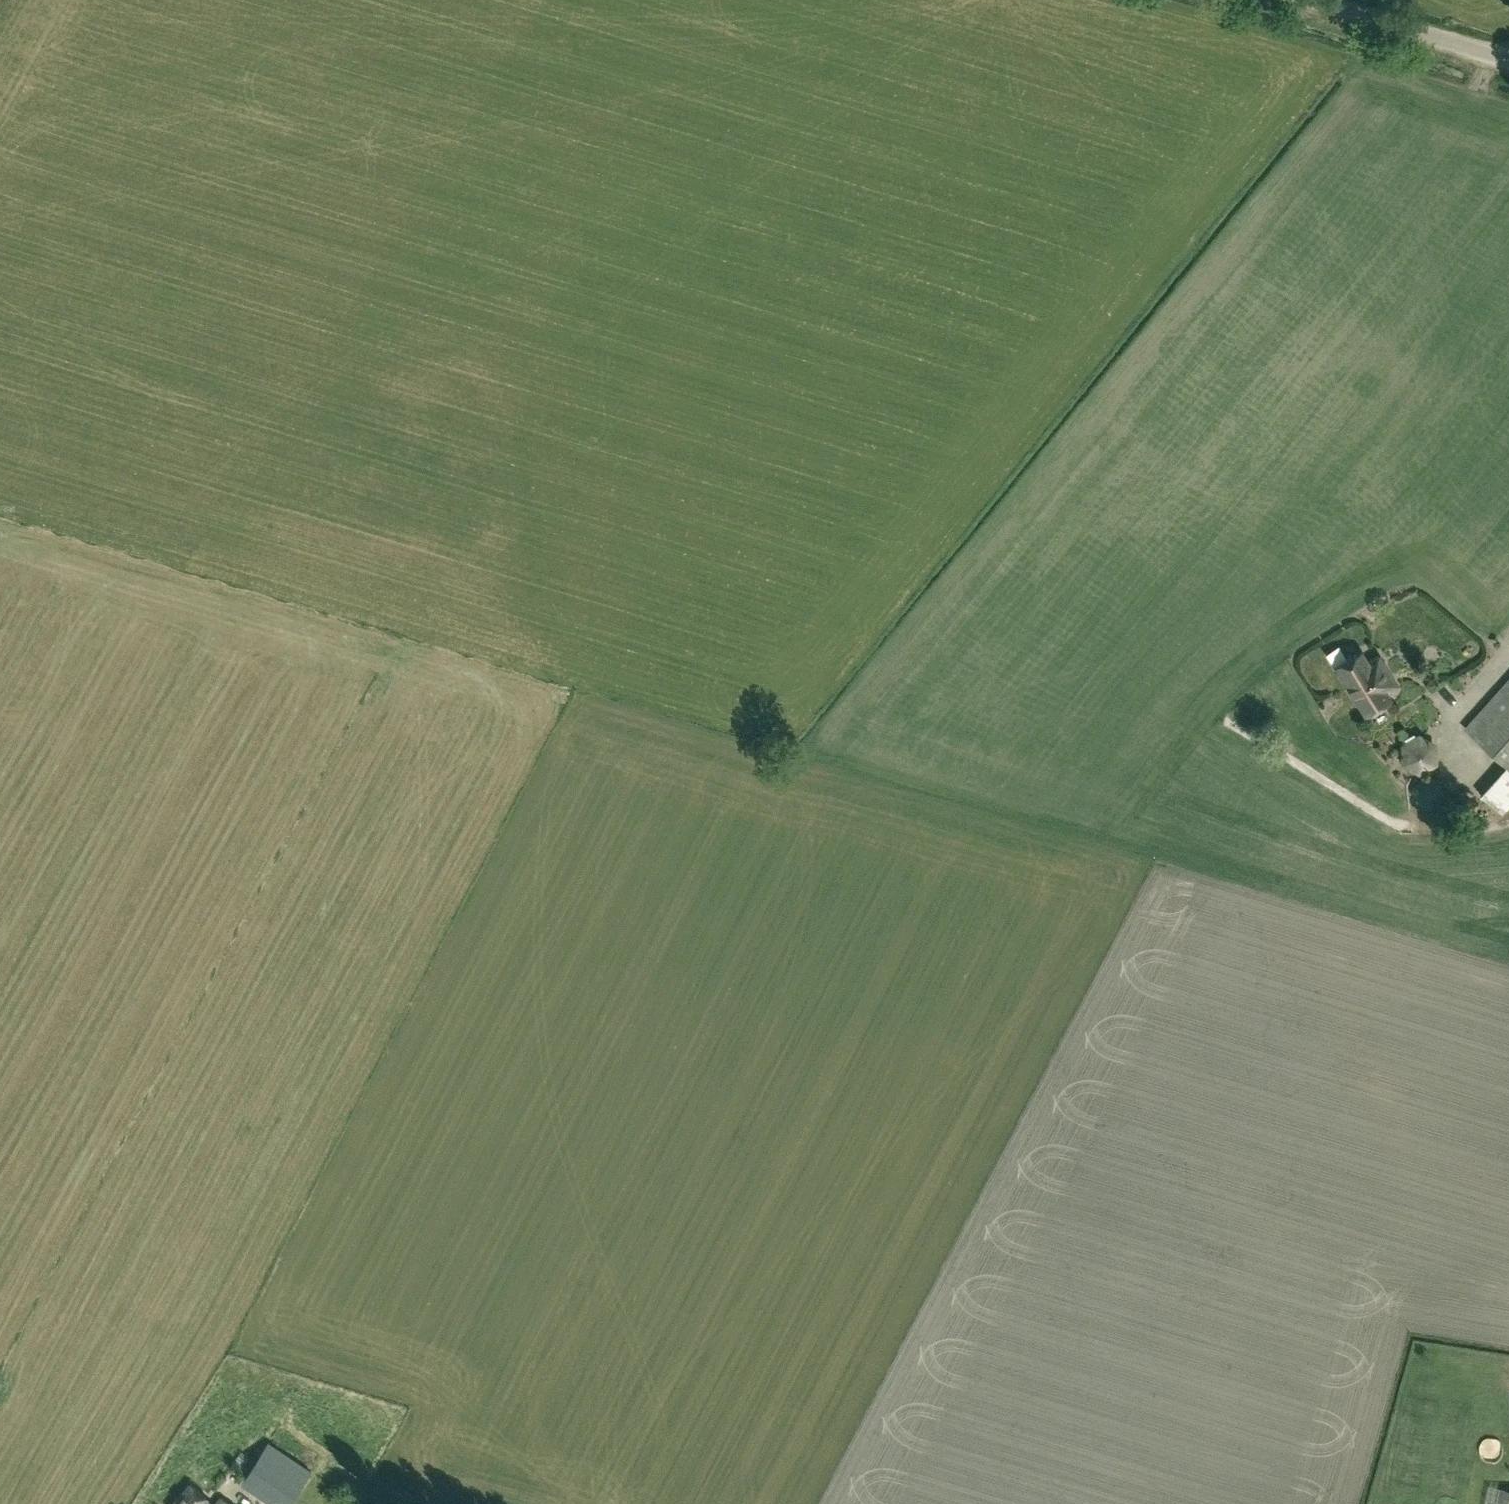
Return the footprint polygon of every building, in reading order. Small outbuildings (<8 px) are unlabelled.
[(1338,666),(1368,714),(1394,698),(1389,691),(1400,684),(1381,654),(1371,661),(1364,650),(1338,666)] [(1467,727),(1508,764),(1508,680),(1467,727)] [(1504,813),(1508,808),(1508,765),(1483,794),(1504,813)] [(314,1471),(269,1441),(241,1484),(271,1503),(291,1503),(314,1471)] [(206,1502),(209,1498),(191,1484),(176,1503),(208,1503),(206,1502)] [(1487,1486),(1483,1503),(1508,1503),(1508,1490),(1487,1486)]
